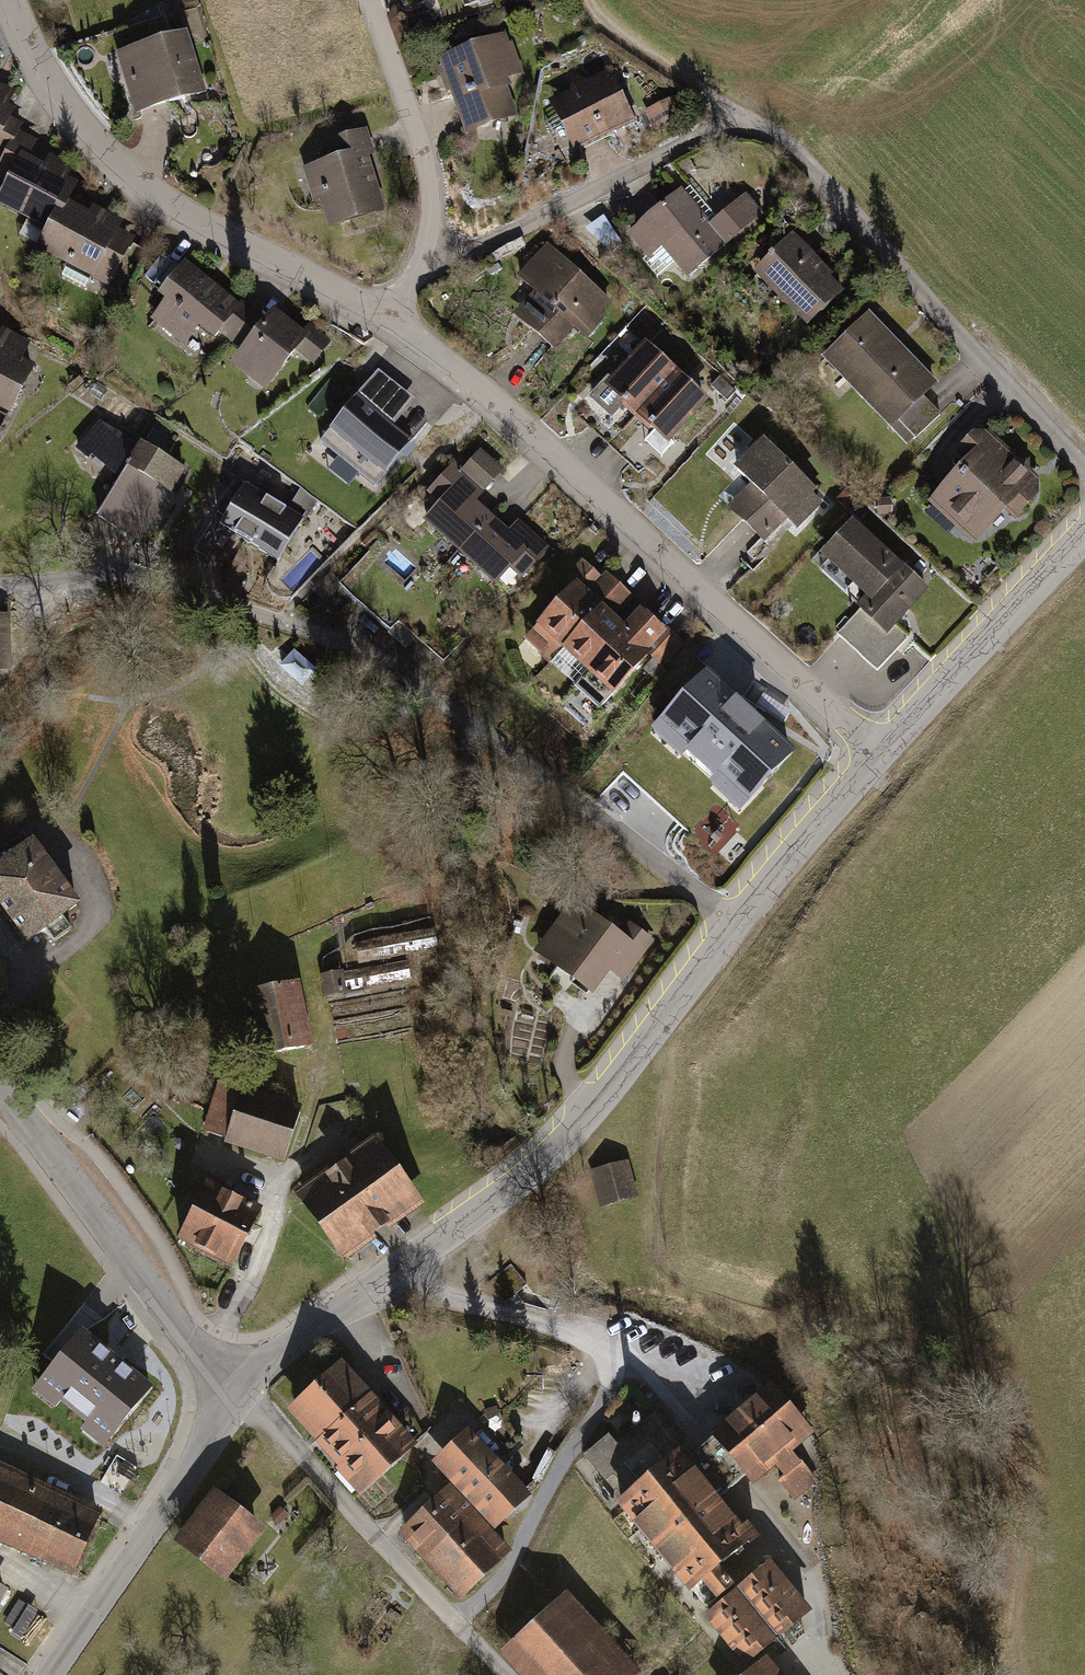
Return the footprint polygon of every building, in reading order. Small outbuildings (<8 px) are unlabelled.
[(184,38),(115,59),(134,120),(203,99),(184,38)] [(507,40),(437,65),(464,145),(517,126),(504,87),(521,81),(507,40)] [(568,98),(546,108),(571,159),(630,132),(606,80),(588,88),(572,80),(568,98)] [(16,135),(20,127),(11,122),(14,117),(5,113),(14,96),(0,89),(0,167),(16,135)] [(36,145),(16,135),(0,167),(0,188),(5,190),(20,161),(26,164),(36,145)] [(337,165),(312,172),(330,229),(380,213),(365,166),(374,163),(366,136),(331,147),(337,165)] [(0,200),(0,215),(46,238),(67,210),(77,190),(64,183),(71,170),(48,158),(41,172),(26,164),(20,161),(5,190),(0,200)] [(658,247),(683,278),(763,215),(744,192),(708,220),(681,186),(624,231),(645,258),(658,247)] [(46,238),(35,260),(107,296),(134,243),(118,235),(122,227),(91,211),(87,220),(67,210),(46,238)] [(623,241),(603,215),(589,226),(608,252),(623,241)] [(794,241),(752,280),(806,337),(848,299),(794,241)] [(546,242),(520,273),(535,285),(514,310),(558,347),(579,322),(589,330),(615,299),(546,242)] [(315,373),(334,349),(310,330),(303,339),(272,314),(265,323),(243,306),(240,310),(185,266),(154,305),(161,311),(149,326),(183,354),(195,338),(213,352),(219,345),(236,359),(226,372),(262,401),(296,358),(315,373)] [(869,318),(820,365),(904,453),(939,418),(927,405),(940,392),(869,318)] [(9,426),(37,372),(21,364),(30,348),(1,333),(0,334),(0,421),(9,426)] [(680,370),(645,339),(604,385),(639,416),(680,370)] [(680,370),(639,416),(670,443),(711,398),(680,370)] [(412,404),(374,375),(315,450),(375,497),(414,448),(392,430),(412,404)] [(703,454),(724,472),(730,478),(738,471),(749,482),(725,505),(762,543),(786,520),(794,529),(823,501),(762,438),(752,448),(748,444),(755,436),(733,418),(703,454)] [(141,557),(186,479),(96,428),(75,464),(117,488),(93,530),(141,557)] [(957,479),(924,509),(967,555),(1003,521),(1013,532),(1036,511),(1035,486),(993,442),(972,443),(946,467),(957,479)] [(461,470),(451,462),(414,506),(425,516),(419,523),(495,586),(506,572),(519,583),(551,546),(518,518),(509,528),(476,500),(504,468),(480,448),(461,470)] [(315,507),(253,473),(225,524),(216,520),(194,560),(222,575),(234,553),(276,576),(315,507)] [(891,524),(890,505),(877,506),(878,525),(891,524)] [(853,517),(821,554),(867,594),(859,603),(891,631),(931,584),(853,517)] [(585,672),(614,697),(671,633),(641,607),(625,625),(615,616),(632,596),(605,572),(601,576),(580,557),(561,579),(570,586),(522,641),(573,686),(585,672)] [(12,681),(10,626),(0,626),(0,682),(12,681)] [(293,659),(278,675),(293,690),(309,674),(293,659)] [(794,755),(708,676),(655,733),(685,760),(688,756),(715,781),(711,784),(741,812),(794,755)] [(30,833),(0,855),(0,909),(24,941),(80,900),(30,833)] [(623,978),(655,937),(631,917),(618,933),(576,900),(536,950),(591,994),(611,969),(623,978)] [(429,930),(354,945),(358,969),(434,953),(429,930)] [(347,998),(411,984),(406,963),(343,976),(347,998)] [(343,976),(320,980),(324,1003),(347,999),(347,998),(343,976)] [(246,989),(260,1055),(306,1046),(292,979),(246,989)] [(219,1080),(202,1131),(285,1158),(302,1107),(219,1080)] [(344,1256),(421,1201),(374,1135),(297,1190),(344,1256)] [(588,1170),(600,1212),(636,1202),(624,1160),(588,1170)] [(258,1208),(207,1184),(180,1243),(231,1267),(258,1208)] [(97,1315),(32,1393),(102,1451),(165,1372),(97,1315)] [(340,1360),(286,1407),(360,1492),(414,1446),(340,1360)] [(613,1494),(688,1587),(701,1576),(718,1597),(738,1581),(721,1560),(755,1532),(722,1491),(732,1483),(743,1474),(750,1484),(775,1464),(783,1474),(777,1478),(797,1502),(811,1491),(795,1472),(804,1465),(792,1450),(813,1433),(769,1379),(756,1390),(754,1387),(723,1413),(725,1415),(708,1429),(711,1432),(700,1440),(688,1450),(680,1439),(684,1436),(661,1407),(616,1444),(607,1433),(581,1454),(601,1477),(622,1460),(635,1476),(613,1494)] [(430,1464),(449,1484),(492,1530),(530,1495),(467,1429),(430,1464)] [(97,1511),(0,1465),(0,1539),(69,1571),(97,1511)] [(449,1484),(401,1530),(462,1595),(510,1549),(492,1530),(449,1484)] [(262,1527),(211,1488),(171,1540),(222,1579),(262,1527)] [(288,1514),(280,1507),(272,1516),(280,1523),(288,1514)] [(701,1612),(742,1662),(808,1607),(767,1557),(738,1581),(718,1597),(701,1612)] [(522,1674),(633,1674),(638,1671),(567,1590),(499,1649),(522,1674)] [(765,1656),(741,1674),(781,1674),(765,1656)]
